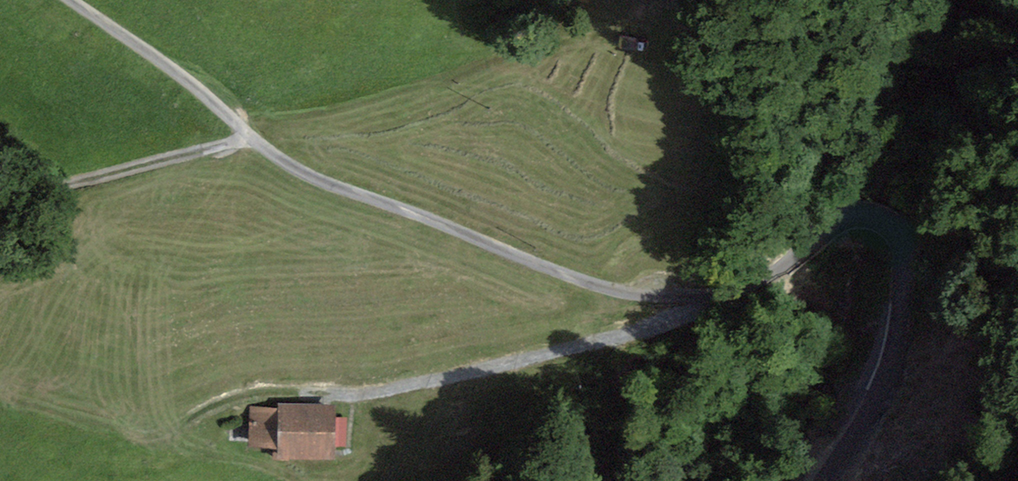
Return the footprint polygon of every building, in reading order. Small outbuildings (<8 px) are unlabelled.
[(342,404),(252,406),(253,443),(275,442),(276,458),(343,456),(342,404)]
